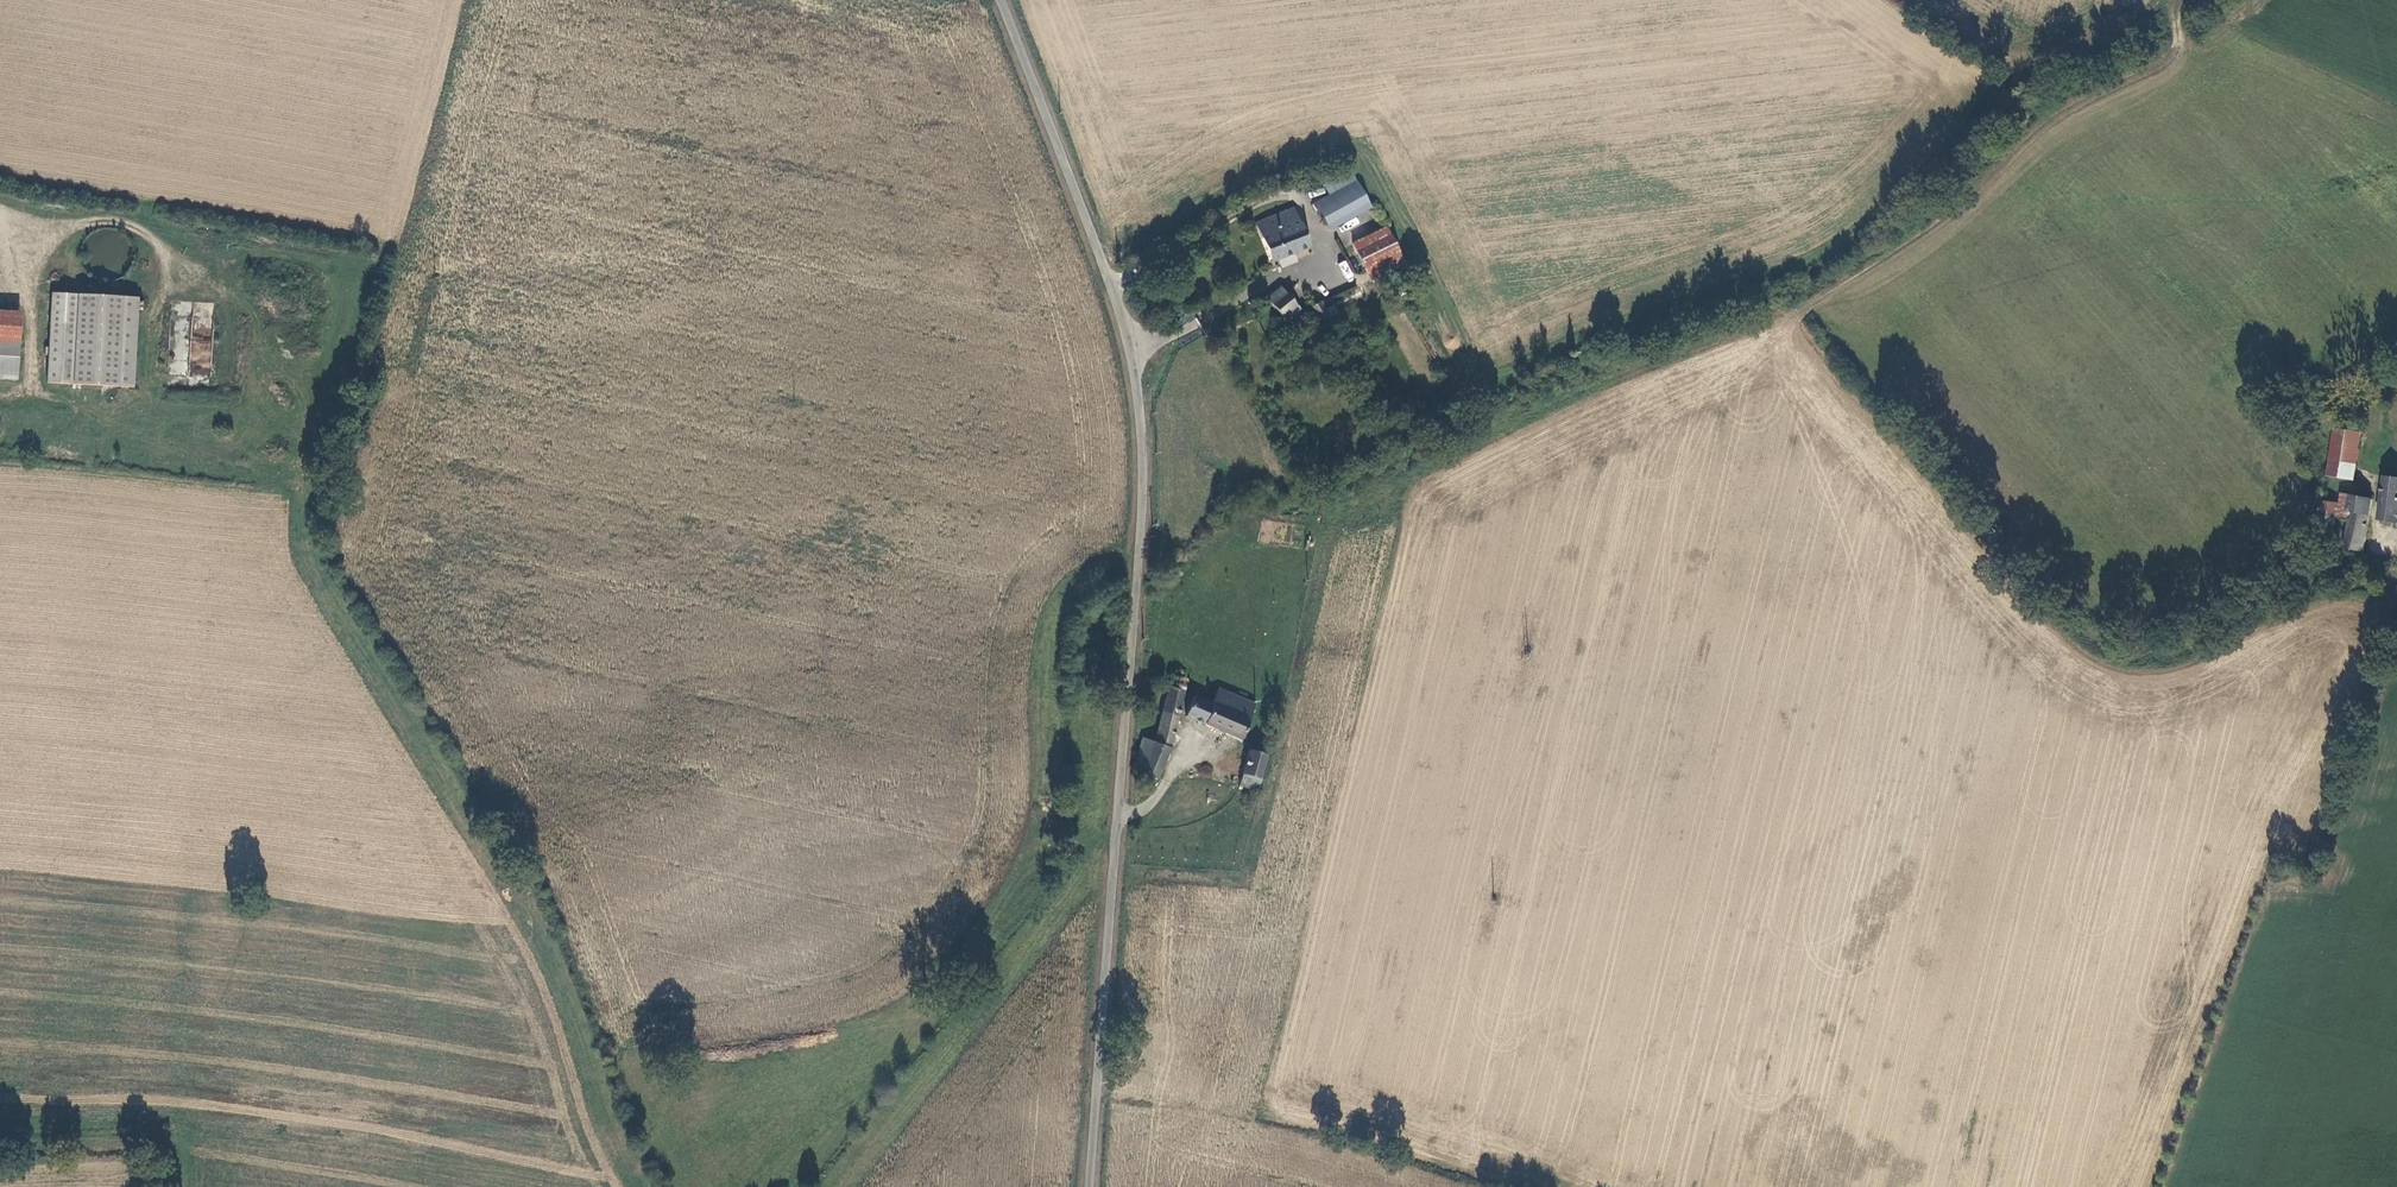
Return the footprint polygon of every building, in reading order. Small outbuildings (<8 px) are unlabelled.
[(1318,211),(1327,226),(1367,204),(1349,171),(1324,185),(1330,195),(1312,205),(1316,212),(1318,211)] [(1299,225),(1294,210),(1255,225),(1269,263),(1310,247),(1301,224),(1299,225)] [(1353,245),(1371,281),(1404,265),(1386,229),(1353,245)] [(1344,280),(1352,278),(1348,260),(1340,262),(1344,280)] [(1403,293),(1399,286),(1392,289),(1396,297),(1403,293)] [(1288,299),(1280,288),(1264,299),(1278,318),(1294,308),(1288,299)] [(1323,302),(1320,293),(1307,298),(1311,307),(1323,302)] [(76,295),(49,294),(46,383),(73,384),(76,295)] [(135,297),(76,295),(73,384),(132,386),(135,297)] [(1323,308),(1321,305),(1313,309),(1322,325),(1330,320),(1323,308)] [(1328,311),(1326,307),(1323,308),(1330,320),(1337,316),(1333,308),(1328,311)] [(1301,317),(1294,308),(1278,318),(1285,327),(1301,317)] [(0,311),(0,372),(17,372),(20,312),(0,311)] [(1364,323),(1361,318),(1355,321),(1358,326),(1364,323)] [(190,356),(190,366),(194,366),(194,378),(210,378),(209,356),(190,356)] [(2359,433),(2334,429),(2326,482),(2351,486),(2359,433)] [(2384,478),(2379,522),(2396,524),(2396,480),(2384,478)] [(2371,501),(2350,497),(2347,511),(2350,512),(2344,549),(2362,552),(2371,501)] [(1189,683),(1173,678),(1169,690),(1186,694),(1189,683)] [(1186,694),(1169,690),(1155,743),(1169,750),(1186,694)] [(1256,706),(1220,690),(1213,706),(1194,698),(1186,718),(1240,742),(1256,706)] [(1155,743),(1143,739),(1134,771),(1159,781),(1169,750),(1155,743)] [(1269,759),(1252,753),(1244,775),(1261,782),(1269,759)] [(1261,782),(1244,775),(1240,787),(1256,794),(1261,782)] [(1240,808),(1237,806),(1234,806),(1231,809),(1230,812),(1232,815),(1234,817),(1238,817),(1241,815),(1241,811),(1240,808)]
